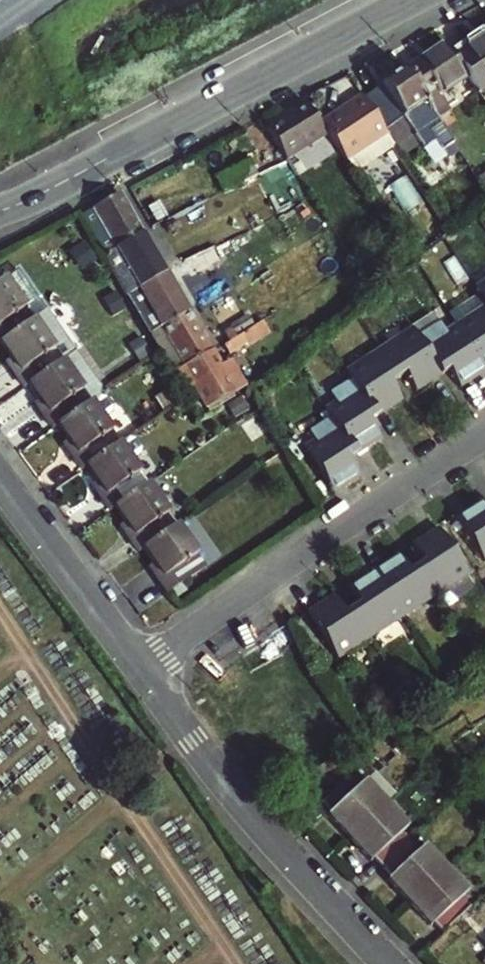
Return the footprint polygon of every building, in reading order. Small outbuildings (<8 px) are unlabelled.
[(457,63),(468,79),(481,98),(484,95),(484,44),(457,63)] [(447,48),(446,48),(405,71),(437,120),(449,111),(440,97),(468,79),(457,63),(447,48)] [(437,120),(405,71),(362,98),(384,132),(402,120),(423,152),(435,144),(442,154),(454,146),(437,120)] [(384,132),(362,98),(324,124),(350,161),(386,136),(384,132)] [(329,137),(307,106),(267,129),(289,162),(329,137)] [(226,195),(259,179),(262,178),(253,161),(218,178),(226,195)] [(313,198),(291,164),(262,178),(259,179),(277,216),(313,198)] [(82,215),(97,241),(109,235),(117,249),(142,235),(143,235),(121,195),(82,215)] [(109,235),(97,241),(105,255),(117,249),(109,235)] [(117,249),(105,255),(112,267),(128,294),(165,274),(165,273),(143,235),(142,235),(117,249)] [(216,246),(177,266),(179,271),(188,266),(192,273),(221,257),(216,246)] [(188,313),(165,273),(165,274),(128,294),(137,310),(143,320),(154,314),(162,328),(188,313)] [(1,345),(34,321),(6,282),(0,286),(0,346),(1,345)] [(476,290),(484,304),(484,284),(476,290)] [(455,326),(444,333),(438,324),(417,338),(413,331),(380,353),(346,375),(351,382),(329,397),(336,407),(326,412),(332,421),(310,435),(316,444),(307,451),(336,496),(363,478),(351,460),(355,457),(383,438),(371,420),(374,418),(402,400),(391,384),(397,380),(406,374),(417,391),(441,375),(448,370),(460,387),(484,371),(484,306),(455,326)] [(211,353),(188,313),(162,328),(151,334),(163,355),(174,374),(210,353),(211,353)] [(63,362),(34,321),(1,345),(18,367),(13,371),(25,388),(30,385),(63,362)] [(227,338),(219,342),(222,347),(231,342),(238,338),(233,328),(224,332),(227,338)] [(232,346),(231,342),(222,347),(223,351),(232,346)] [(232,365),(221,371),(233,392),(242,390),(291,354),(283,343),(238,375),(232,365)] [(233,392),(221,371),(211,353),(210,353),(174,374),(180,385),(186,382),(190,388),(195,385),(207,406),(233,392)] [(92,404),(63,362),(30,385),(47,409),(42,412),(55,430),(60,426),(92,404)] [(88,466),(121,444),(92,404),(60,426),(75,448),(70,451),(83,470),(88,466)] [(133,435),(121,444),(88,466),(104,488),(99,492),(112,511),(117,507),(149,485),(132,460),(140,454),(142,448),(133,435)] [(178,526),(149,485),(117,507),(133,529),(128,533),(141,552),(147,548),(178,526)] [(457,517),(474,543),(484,537),(484,504),(483,501),(457,517)] [(208,568),(178,526),(147,548),(164,571),(159,575),(172,593),(208,568)] [(435,532),(450,556),(456,553),(441,528),(435,532)] [(386,614),(364,628),(345,639),(323,605),(310,613),(338,657),(369,637),(403,615),(436,594),(464,576),(450,556),(435,532),(415,545),(426,562),(419,567),(412,571),(401,555),(374,572),(365,577),(386,614)] [(474,543),(484,561),(484,537),(474,543)] [(450,556),(464,576),(469,573),(456,553),(450,556)] [(345,639),(364,628),(386,614),(365,577),(349,588),(360,604),(352,610),(347,613),(336,596),(323,605),(345,639)] [(467,890),(446,868),(425,845),(420,850),(411,841),(403,832),(409,827),(387,803),(368,781),(362,787),(352,777),(325,801),(334,811),(330,815),(350,837),(372,861),(376,857),(384,866),(392,875),(388,879),(409,902),(431,925),(434,921),(444,931),(471,906),(462,896),(467,890)]
